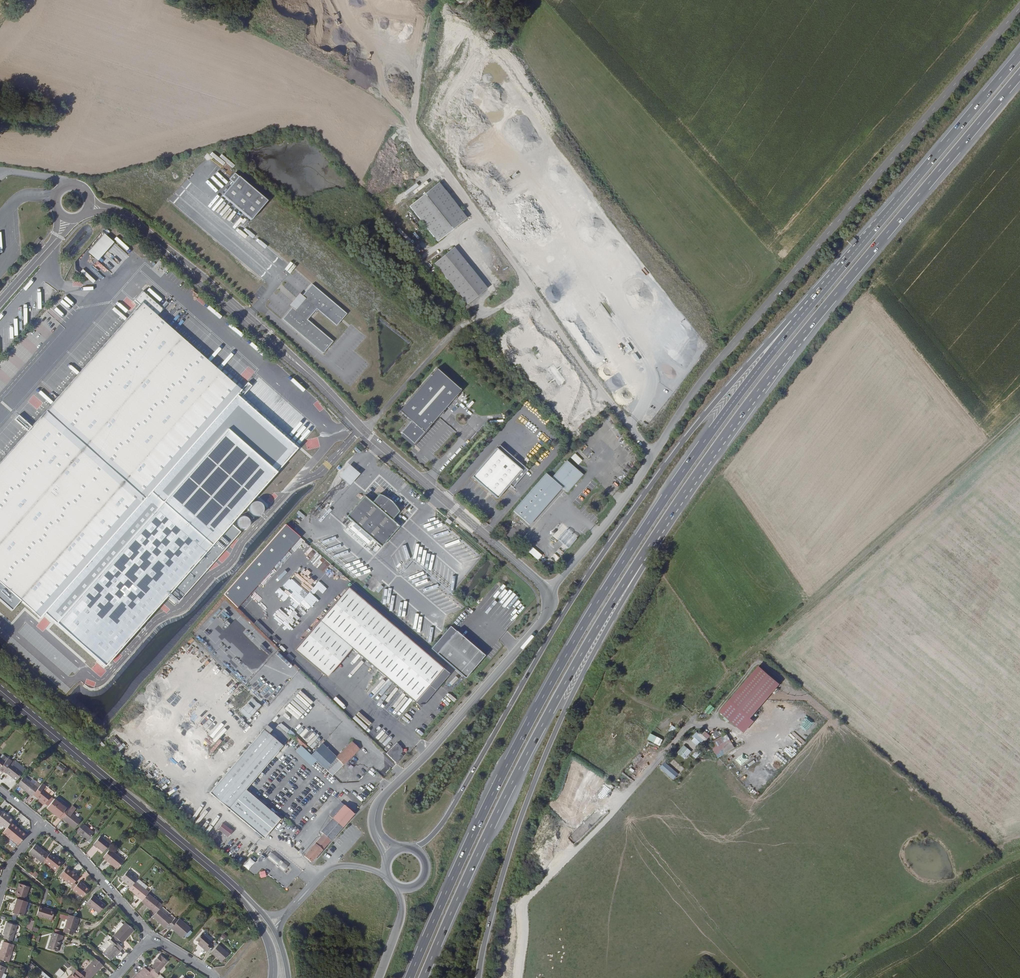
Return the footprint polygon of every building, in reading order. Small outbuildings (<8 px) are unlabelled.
[(268,200),(236,173),(230,179),(235,182),(224,195),(253,219),(268,200)] [(467,219),(439,184),(410,207),(438,242),(467,219)] [(106,233),(88,253),(97,261),(115,241),(106,233)] [(456,248),(436,263),(470,304),(489,289),(456,248)] [(167,301),(143,282),(139,287),(162,307),(167,301)] [(348,313),(313,284),(303,296),(306,299),(297,310),(294,307),(284,319),(324,353),(334,341),(308,319),(317,308),(338,325),(348,313)] [(136,303),(0,461),(0,580),(42,616),(239,385),(158,316),(160,307),(139,289),(131,298),(136,303)] [(291,305),(294,307),(297,310),(306,299),(303,296),(300,294),(291,305)] [(550,368),(557,382),(569,376),(562,362),(550,368)] [(460,388),(435,367),(399,409),(411,419),(402,430),(415,441),(460,388)] [(604,434),(607,428),(599,424),(596,430),(604,434)] [(523,469),(526,466),(501,445),(498,448),(523,469)] [(530,469),(526,466),(523,469),(498,448),(473,476),(499,498),(511,484),(515,487),(530,469)] [(570,457),(578,464),(582,460),(574,453),(570,457)] [(546,472),(513,510),(529,525),(562,487),(567,491),(584,475),(567,460),(552,478),(546,472)] [(350,465),(340,476),(351,485),(361,474),(350,465)] [(367,496),(349,516),(383,546),(401,526),(394,519),(401,511),(399,508),(397,505),(394,502),(392,499),(388,497),(385,495),(381,494),(374,502),(367,496)] [(283,523),(222,595),(238,608),(298,536),(283,523)] [(563,544),(554,553),(559,557),(576,537),(566,528),(557,539),(563,544)] [(527,551),(537,560),(542,555),(531,546),(527,551)] [(351,644),(358,650),(386,617),(344,581),(291,645),(326,673),(351,644)] [(512,595),(499,586),(501,583),(497,581),(487,595),(491,597),(490,598),(508,611),(516,598),(512,595)] [(518,613),(524,607),(521,604),(516,611),(518,613)] [(386,617),(358,650),(416,700),(444,667),(386,617)] [(432,648),(461,672),(481,649),(451,625),(432,648)] [(720,711),(744,733),(754,721),(751,718),(780,684),(759,666),(720,711)] [(288,682),(281,675),(267,691),(273,696),(274,697),(288,682)] [(302,691),(286,708),(300,720),(313,706),(311,704),(314,701),(302,691)] [(247,718),(261,706),(253,697),(240,710),(247,718)] [(709,715),(715,708),(710,704),(705,711),(709,715)] [(397,743),(394,747),(362,716),(357,721),(355,719),(354,720),(396,763),(403,756),(400,752),(403,749),(397,743)] [(677,729),(672,725),(669,731),(674,734),(677,729)] [(266,727),(211,789),(263,836),(280,817),(246,787),(285,743),(266,727)] [(703,729),(698,734),(706,741),(711,736),(703,729)] [(717,729),(712,734),(715,738),(720,733),(717,729)] [(803,729),(797,736),(803,741),(809,734),(803,729)] [(718,758),(735,748),(726,733),(713,741),(713,749),(718,758)] [(663,740),(651,734),(648,740),(660,746),(663,740)] [(697,735),(691,741),(698,747),(704,740),(697,735)] [(116,736),(110,740),(120,752),(125,747),(116,736)] [(296,736),(294,738),(302,745),(304,743),(296,736)] [(335,755),(337,757),(345,765),(362,748),(353,738),(335,755)] [(327,768),(337,757),(335,755),(325,745),(314,756),(327,768)] [(684,745),(677,752),(685,759),(691,752),(684,745)] [(693,755),(696,758),(702,751),(699,748),(693,755)] [(3,773),(4,772),(13,760),(9,757),(8,758),(5,762),(0,758),(0,770),(3,773)] [(334,775),(336,773),(345,765),(337,757),(327,768),(334,775)] [(16,763),(13,760),(4,772),(16,781),(21,774),(12,767),(16,763)] [(17,761),(16,763),(12,767),(21,774),(26,769),(17,761)] [(678,774),(665,762),(660,768),(673,780),(678,774)] [(680,772),(684,769),(679,763),(675,767),(680,772)] [(18,785),(32,796),(33,795),(39,788),(34,785),(24,777),(18,785)] [(46,786),(43,783),(41,785),(39,788),(33,795),(40,800),(45,804),(51,797),(51,796),(43,789),(46,786)] [(54,793),(46,786),(43,789),(51,796),(54,793)] [(54,799),(51,797),(45,804),(48,806),(54,799)] [(63,818),(70,809),(68,807),(67,809),(61,804),(55,799),(47,808),(61,820),(63,818)] [(341,803),(330,816),(333,819),(343,828),(354,815),(341,803)] [(73,806),(70,809),(63,818),(75,828),(81,820),(72,814),(76,809),(73,806)] [(5,829),(10,823),(13,820),(3,813),(2,813),(0,811),(0,825),(5,829)] [(194,821),(199,826),(205,819),(200,815),(194,821)] [(321,833),(324,835),(331,841),(343,828),(333,819),(321,833)] [(228,837),(233,830),(222,822),(217,829),(228,837)] [(10,823),(5,829),(2,833),(17,846),(26,836),(21,832),(20,833),(17,830),(18,829),(10,823)] [(84,825),(82,823),(76,832),(78,833),(84,825)] [(78,833),(90,843),(97,835),(84,825),(78,833)] [(315,859),(331,841),(324,835),(308,853),(315,859)] [(97,847),(104,853),(110,844),(101,837),(93,845),(97,848),(97,847)] [(550,856),(557,851),(551,842),(544,847),(550,856)] [(29,853),(42,863),(44,861),(49,855),(36,844),(29,853)] [(269,848),(273,852),(277,847),(273,844),(269,848)] [(277,856),(282,851),(277,847),(273,852),(277,856)] [(103,857),(118,869),(124,861),(110,849),(103,857)] [(267,855),(263,851),(255,859),(260,863),(267,855)] [(50,853),(49,855),(44,861),(56,871),(62,863),(50,853)] [(284,862),(288,857),(284,853),(280,858),(284,862)] [(248,869),(255,862),(251,858),(243,865),(248,869)] [(72,886),(78,878),(76,876),(71,872),(66,868),(60,876),(72,886)] [(131,887),(135,882),(137,879),(128,872),(121,880),(131,887)] [(76,886),(73,890),(83,897),(89,890),(83,885),(84,884),(80,881),(76,886)] [(137,883),(135,882),(131,887),(129,890),(130,891),(137,883)] [(130,891),(143,901),(148,894),(149,893),(137,883),(130,891)] [(19,884),(15,895),(26,899),(29,887),(19,884)] [(149,908),(156,914),(161,908),(163,905),(148,894),(143,901),(142,902),(147,906),(148,905),(149,907),(149,908)] [(105,905),(93,895),(87,903),(98,913),(105,905)] [(22,917),(27,902),(17,899),(13,914),(22,917)] [(47,909),(40,907),(36,917),(51,922),(54,912),(49,910),(49,911),(46,910),(47,909)] [(161,908),(156,914),(154,916),(160,922),(161,921),(167,926),(170,929),(171,928),(178,920),(175,918),(173,920),(161,908)] [(76,927),(79,919),(72,917),(68,916),(63,933),(72,936),(73,933),(74,933),(76,926),(76,927)] [(111,933),(114,935),(124,921),(121,919),(111,933)] [(179,919),(178,920),(171,928),(174,931),(175,929),(183,937),(184,936),(189,930),(190,929),(179,919)] [(4,935),(3,938),(12,941),(16,926),(6,923),(3,935),(4,935)] [(125,923),(112,938),(118,943),(120,941),(122,943),(134,930),(125,923)] [(175,929),(174,931),(182,938),(183,937),(175,929)] [(52,933),(48,946),(47,949),(54,951),(57,952),(61,940),(62,940),(63,936),(52,933)] [(204,950),(207,952),(213,945),(210,943),(211,941),(201,933),(195,940),(199,943),(205,949),(204,950)] [(114,956),(122,947),(118,943),(112,938),(111,938),(109,941),(112,943),(103,953),(110,960),(114,956)] [(0,953),(0,960),(8,962),(14,945),(3,942),(0,953)] [(221,962),(228,954),(218,945),(211,953),(221,962)] [(115,957),(123,948),(122,947),(114,956),(115,957)] [(146,970),(152,976),(153,976),(155,973),(156,974),(167,962),(161,957),(160,957),(159,956),(153,962),(155,963),(150,969),(149,967),(146,970)] [(85,977),(91,977),(102,966),(94,958),(81,974),(85,977)] [(64,973),(60,969),(55,974),(59,977),(64,973)] [(152,976),(146,970),(145,969),(136,977),(150,977),(152,976)] [(81,974),(75,970),(72,974),(73,975),(70,977),(85,977),(81,974)]
